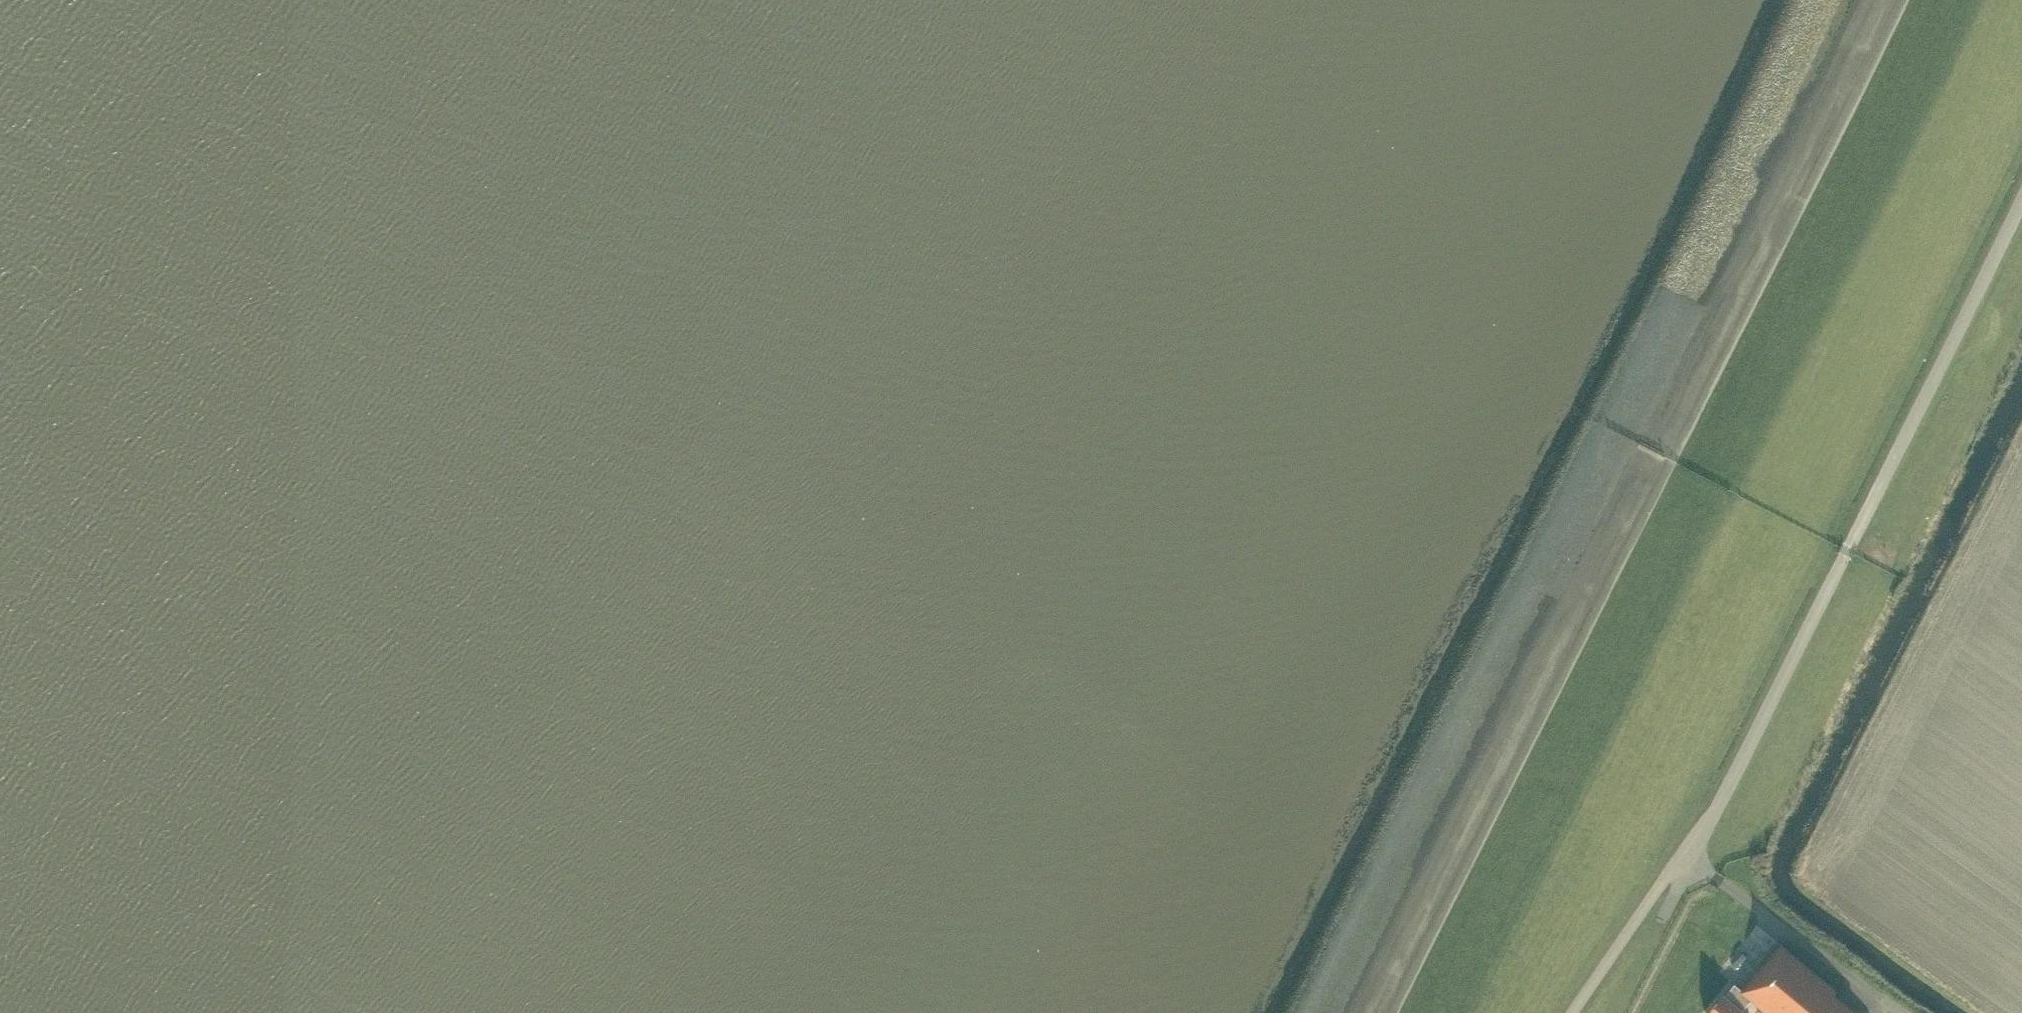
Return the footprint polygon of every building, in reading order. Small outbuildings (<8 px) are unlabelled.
[(1715,1005),(1709,1012),(1743,1012),(1741,1011),(1750,1000),(1766,1012),(1854,1012),(1833,995),(1836,992),(1780,946),(1742,992),(1734,986),(1724,998),(1723,996),(1715,1005)]
